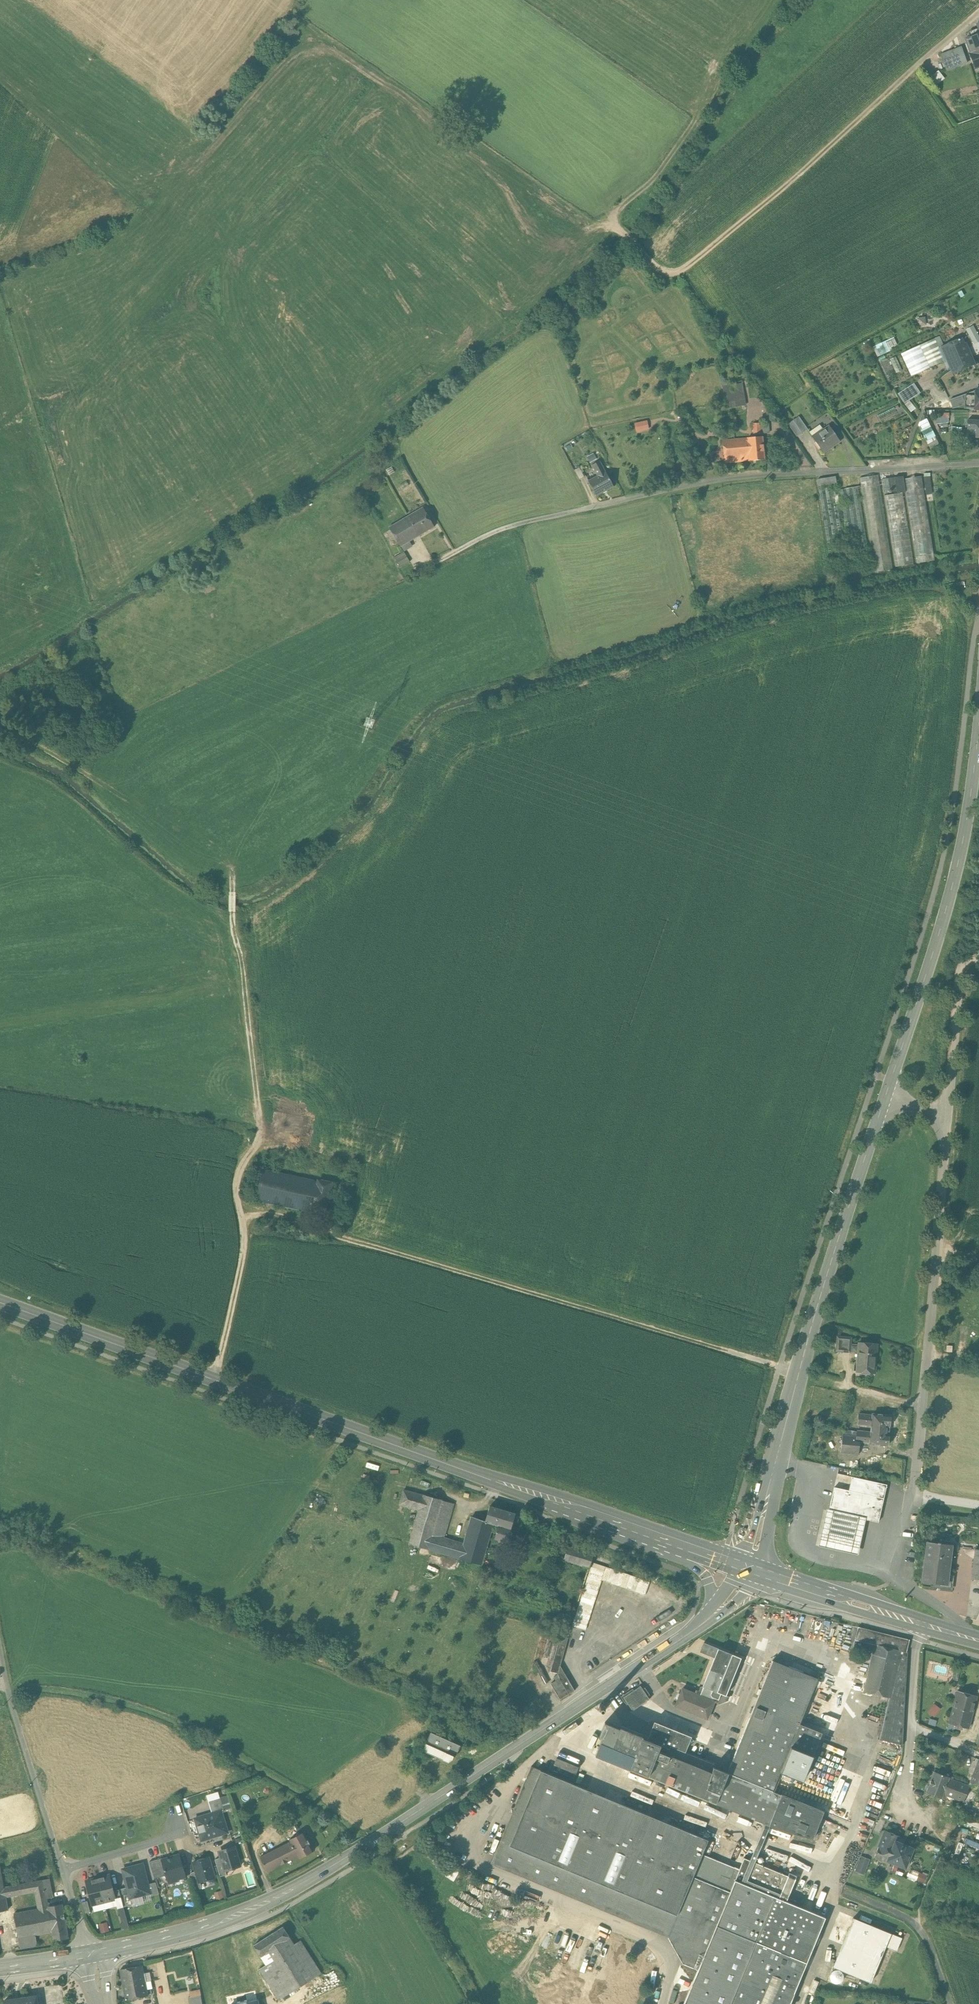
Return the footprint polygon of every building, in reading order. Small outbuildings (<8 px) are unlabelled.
[(965,40),(970,53),(978,50),(978,35),(965,40)] [(961,48),(941,55),(947,71),(967,64),(961,48)] [(970,53),(976,69),(978,68),(978,50),(970,53)] [(939,81),(944,78),(938,70),(934,73),(939,81)] [(973,325),(967,329),(975,344),(978,341),(978,336),(973,325)] [(894,336),(873,346),(878,356),(893,349),(892,347),(898,344),(894,336)] [(940,336),(934,338),(939,349),(943,347),(945,346),(940,336)] [(934,338),(919,345),(930,368),(945,361),(939,349),(934,338)] [(945,346),(943,347),(953,372),(973,364),(967,349),(966,349),(963,343),(962,344),(960,340),(959,340),(959,339),(958,340),(958,341),(945,346)] [(919,345),(901,354),(911,376),(930,368),(919,345)] [(896,356),(890,359),(896,372),(902,369),(896,356)] [(743,382),(722,384),(725,407),(745,404),(743,382)] [(915,382),(898,393),(905,403),(907,402),(910,400),(921,392),(915,382)] [(976,391),(962,396),(965,404),(965,409),(975,409),(976,391)] [(962,396),(950,400),(952,408),(965,404),(962,396)] [(916,408),(910,400),(907,402),(905,404),(911,412),(916,408)] [(949,417),(949,413),(940,413),(940,417),(937,417),(937,423),(949,423),(949,417)] [(799,416),(793,420),(802,433),(808,429),(799,416)] [(940,445),(926,418),(917,423),(932,450),(940,445)] [(650,430),(647,420),(634,423),(637,433),(650,430)] [(802,433),(793,420),(788,424),(797,437),(802,433)] [(975,435),(976,420),(968,420),(967,435),(975,435)] [(829,426),(824,430),(820,425),(809,432),(823,452),(840,441),(829,426)] [(763,436),(747,438),(750,460),(750,461),(765,459),(763,436)] [(747,438),(724,441),(726,462),(750,460),(747,438)] [(969,441),(969,449),(978,449),(978,441),(969,441)] [(590,462),(596,458),(594,453),(587,457),(590,462)] [(599,475),(588,481),(596,496),(614,487),(606,471),(606,472),(600,461),(592,465),(595,471),(596,470),(599,475)] [(585,477),(579,467),(574,470),(580,480),(585,477)] [(878,474),(860,477),(874,572),(893,569),(878,474)] [(836,476),(817,479),(818,486),(837,483),(836,476)] [(903,476),(895,477),(897,491),(897,493),(903,492),(905,492),(903,479),(903,476)] [(922,476),(903,479),(905,492),(916,563),(935,560),(922,476)] [(895,477),(882,479),(884,493),(897,491),(895,477)] [(837,483),(818,486),(833,579),(851,577),(837,483)] [(845,488),(840,489),(854,576),(872,573),(858,486),(845,488)] [(897,493),(884,495),(895,567),(914,564),(903,492),(897,493)] [(423,507),(408,516),(420,535),(434,527),(423,507)] [(420,535),(408,516),(389,527),(401,546),(410,541),(420,535)] [(401,546),(404,551),(413,546),(410,541),(401,546)] [(404,551),(394,557),(400,567),(410,562),(404,551)] [(299,1178),(263,1171),(258,1199),(294,1207),(299,1178)] [(318,1182),(299,1178),(294,1207),(302,1209),(312,1211),(318,1182)] [(331,1183),(319,1180),(318,1182),(312,1211),(312,1213),(324,1216),(331,1183)] [(851,1338),(838,1336),(837,1351),(850,1352),(851,1338)] [(877,1344),(859,1342),(857,1372),(875,1373),(877,1344)] [(856,1437),(842,1436),(841,1452),(859,1454),(860,1442),(870,1443),(870,1444),(888,1445),(891,1415),(873,1414),(872,1415),(859,1413),(858,1424),(872,1426),(871,1432),(857,1430),(856,1437)] [(847,1488),(850,1476),(839,1473),(836,1485),(847,1488)] [(887,1485),(852,1477),(849,1490),(834,1487),(829,1509),(829,1511),(866,1519),(878,1522),(887,1485)] [(423,1495),(404,1490),(400,1504),(419,1510),(423,1495)] [(443,1500),(423,1495),(419,1510),(409,1544),(428,1549),(433,1534),(443,1500)] [(454,1503),(443,1500),(433,1534),(444,1537),(454,1503)] [(499,1525),(511,1528),(515,1513),(490,1506),(485,1521),(493,1523),(499,1525)] [(829,1511),(829,1509),(826,1509),(818,1546),(858,1555),(866,1519),(829,1511)] [(444,1537),(433,1534),(428,1549),(482,1565),(488,1541),(480,1539),(485,1521),(472,1517),(464,1543),(444,1537)] [(493,1523),(485,1521),(480,1539),(488,1541),(493,1523)] [(511,1528),(499,1525),(495,1538),(507,1542),(511,1528)] [(937,1543),(928,1542),(923,1581),(941,1584),(941,1585),(951,1587),(952,1574),(948,1574),(952,1545),(940,1543),(940,1542),(938,1542),(937,1543)] [(593,1553),(568,1546),(564,1560),(570,1562),(572,1562),(589,1567),(593,1553)] [(490,1567),(484,1565),(480,1577),(487,1579),(490,1567)] [(564,1624),(560,1636),(568,1638),(570,1626),(564,1624)] [(910,1640),(858,1627),(855,1640),(875,1645),(864,1692),(889,1698),(880,1739),(903,1744),(908,1652),(907,1652),(910,1640)] [(560,1636),(550,1671),(558,1673),(560,1666),(568,1638),(560,1636)] [(629,1638),(608,1649),(610,1654),(632,1643),(629,1638)] [(700,1695),(683,1688),(680,1694),(679,1694),(677,1700),(678,1700),(675,1706),(707,1719),(714,1701),(712,1700),(714,1697),(718,1699),(721,1693),(726,1695),(741,1658),(704,1642),(700,1652),(714,1658),(703,1686),(700,1695)] [(773,1660),(750,1717),(762,1721),(740,1777),(773,1791),(800,1724),(818,1679),(818,1678),(773,1660)] [(575,1690),(560,1666),(558,1673),(558,1674),(560,1678),(569,1694),(575,1690)] [(560,1678),(558,1674),(554,1677),(556,1680),(551,1683),(560,1699),(569,1694),(560,1678)] [(818,1679),(800,1724),(822,1733),(824,1733),(842,1689),(818,1679)] [(641,1686),(624,1697),(633,1710),(650,1699),(641,1686)] [(977,1695),(958,1690),(953,1708),(972,1713),(977,1695)] [(668,1713),(650,1699),(633,1710),(641,1717),(654,1722),(691,1737),(698,1740),(699,1740),(701,1739),(702,1738),(705,1732),(705,1730),(704,1729),(704,1728),(703,1727),(668,1713)] [(927,1711),(934,1716),(941,1708),(934,1703),(927,1711)] [(972,1713),(953,1708),(949,1724),(968,1728),(972,1713)] [(602,1711),(599,1709),(594,1709),(591,1709),(584,1713),(576,1729),(572,1727),(570,1730),(564,1742),(626,1767),(622,1776),(630,1780),(632,1775),(651,1783),(653,1778),(704,1798),(710,1801),(757,1820),(764,1823),(765,1823),(770,1825),(777,1828),(813,1839),(824,1811),(804,1803),(773,1791),(740,1777),(728,1772),(702,1762),(703,1759),(685,1752),(670,1746),(669,1749),(661,1745),(647,1739),(642,1737),(643,1736),(620,1727),(620,1728),(619,1727),(619,1728),(597,1719),(600,1716),(599,1715),(602,1711)] [(750,1717),(728,1772),(740,1777),(762,1721),(750,1717)] [(691,1737),(654,1722),(647,1739),(661,1745),(669,1749),(670,1746),(685,1752),(691,1737)] [(800,1724),(773,1791),(804,1803),(808,1794),(799,1790),(803,1781),(822,1733),(800,1724)] [(827,1738),(838,1733),(837,1730),(825,1735),(827,1738)] [(461,1745),(431,1732),(426,1743),(423,1750),(448,1761),(452,1759),(454,1755),(456,1756),(461,1745)] [(978,1759),(975,1757),(966,1780),(970,1782),(978,1759)] [(970,1782),(978,1785),(978,1759),(970,1782)] [(690,1832),(531,1766),(516,1805),(501,1841),(502,1841),(509,1845),(509,1846),(612,1888),(677,1915),(686,1894),(703,1854),(709,1839),(696,1834),(710,1801),(704,1798),(690,1832)] [(949,1777),(934,1772),(931,1780),(929,1784),(930,1785),(927,1792),(942,1798),(943,1794),(948,1796),(954,1780),(949,1778),(949,1777)] [(651,1783),(632,1775),(630,1780),(630,1781),(649,1789),(651,1783)] [(829,1779),(825,1791),(840,1796),(843,1784),(829,1779)] [(969,1786),(954,1780),(948,1796),(963,1802),(969,1786)] [(688,1796),(655,1783),(653,1789),(685,1802),(688,1796)] [(207,1796),(213,1813),(222,1810),(222,1811),(224,1810),(218,1792),(207,1796)] [(695,1799),(688,1796),(685,1802),(684,1804),(692,1807),(695,1799)] [(734,1812),(723,1808),(721,1812),(732,1816),(734,1812)] [(213,1813),(195,1818),(202,1840),(228,1832),(222,1811),(222,1810),(213,1813)] [(740,1815),(739,1819),(749,1823),(751,1819),(740,1815)] [(877,1816),(871,1830),(879,1833),(885,1819),(877,1816)] [(764,1823),(757,1820),(754,1827),(761,1830),(764,1823)] [(755,1862),(770,1825),(765,1823),(753,1852),(754,1853),(755,1854),(755,1856),(754,1857),(753,1858),(752,1859),(750,1859),(750,1860),(744,1858),(740,1869),(734,1867),(703,1854),(686,1894),(701,1900),(703,1894),(711,1897),(710,1899),(724,1905),(702,1958),(689,1953),(685,1963),(683,1962),(683,1963),(698,1970),(684,2003),(790,2003),(825,1917),(786,1901),(797,1876),(789,1872),(788,1876),(755,1862)] [(898,1837),(885,1831),(879,1847),(875,1856),(888,1861),(889,1860),(905,1867),(913,1848),(902,1844),(903,1840),(898,1838),(898,1837)] [(304,1832),(290,1839),(298,1856),(299,1858),(314,1851),(304,1832)] [(416,1833),(410,1837),(414,1842),(419,1838),(416,1833)] [(978,1848),(978,1842),(966,1837),(964,1841),(978,1848)] [(277,1849),(272,1839),(256,1847),(261,1857),(260,1857),(268,1871),(298,1856),(291,1841),(277,1849)] [(612,1888),(509,1846),(509,1845),(502,1841),(501,1841),(492,1863),(603,1910),(612,1888)] [(222,1850),(220,1854),(221,1857),(225,1871),(226,1871),(240,1866),(234,1846),(222,1850)] [(731,1859),(731,1858),(731,1856),(730,1855),(729,1854),(727,1853),(725,1854),(724,1855),(723,1856),(723,1858),(723,1859),(724,1861),(726,1861),(727,1862),(729,1861),(730,1860),(731,1859)] [(163,1860),(167,1875),(169,1881),(185,1876),(179,1855),(163,1860)] [(162,1857),(150,1861),(155,1879),(167,1875),(163,1860),(162,1857)] [(208,1857),(194,1862),(196,1871),(200,1882),(214,1877),(208,1857)] [(221,1857),(215,1859),(220,1876),(227,1874),(226,1871),(225,1871),(221,1857)] [(740,1863),(740,1861),(740,1860),(739,1858),(738,1858),(736,1857),(735,1858),(733,1859),(732,1860),(732,1861),(733,1863),(733,1864),(735,1865),(736,1866),(738,1865),(739,1864),(740,1863)] [(143,1864),(123,1869),(127,1887),(130,1898),(150,1893),(143,1864)] [(196,1871),(191,1873),(196,1890),(202,1888),(200,1882),(196,1871)] [(924,1881),(926,1873),(919,1871),(917,1879),(924,1881)] [(110,1875),(98,1878),(104,1901),(115,1899),(116,1899),(114,1891),(110,1875)] [(98,1878),(86,1881),(92,1904),(104,1901),(98,1878)] [(50,1879),(43,1880),(45,1891),(52,1890),(50,1879)] [(39,1909),(48,1906),(49,1906),(47,1899),(54,1897),(52,1890),(45,1891),(43,1880),(4,1887),(6,1897),(35,1891),(39,1909)] [(127,1887),(119,1889),(124,1907),(132,1905),(130,1898),(127,1887)] [(119,1889),(114,1891),(116,1899),(115,1899),(118,1908),(124,1907),(119,1889)] [(49,1906),(48,1906),(53,1932),(54,1940),(69,1938),(63,1904),(49,1906)] [(19,1937),(36,1935),(53,1932),(48,1906),(39,1909),(14,1913),(19,1937)] [(113,1930),(121,1928),(116,1907),(108,1909),(113,1930)] [(853,1918),(833,1966),(871,1982),(886,1946),(897,1951),(902,1938),(853,1918)] [(99,1923),(101,1931),(109,1929),(107,1921),(99,1923)] [(283,1926),(254,1945),(261,1956),(289,1939),(291,1938),(283,1926)] [(36,1935),(19,1937),(20,1948),(37,1944),(36,1935)] [(289,1939),(261,1956),(266,1964),(259,1969),(279,2000),(321,1973),(301,1940),(293,1945),(289,1939)] [(142,1965),(120,1969),(123,1985),(145,1981),(142,1965)] [(145,1981),(123,1985),(126,2000),(148,1995),(145,1981)] [(189,1997),(190,2003),(202,2003),(201,1995),(189,1997)]
